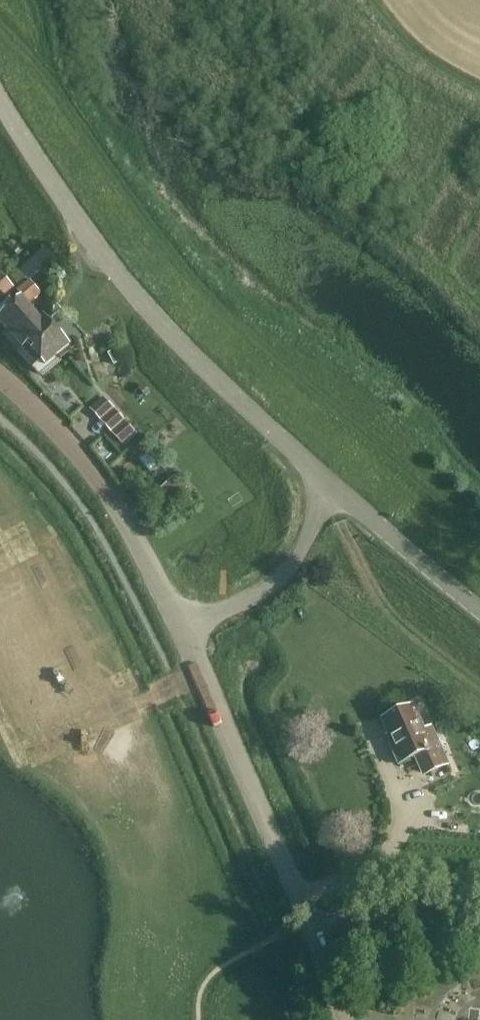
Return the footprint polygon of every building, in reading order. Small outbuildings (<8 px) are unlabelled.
[(13,290),(0,276),(0,301),(13,290)] [(46,368),(69,346),(43,317),(39,320),(22,302),(0,322),(0,326),(23,350),(27,347),(46,368)] [(91,410),(102,421),(115,409),(104,398),(91,410)] [(125,421),(112,433),(122,444),(135,432),(125,421)] [(199,496),(192,487),(184,493),(191,502),(199,496)] [(412,708),(384,721),(395,745),(392,746),(400,764),(419,756),(427,774),(446,765),(443,758),(430,729),(423,732),(412,708)]
